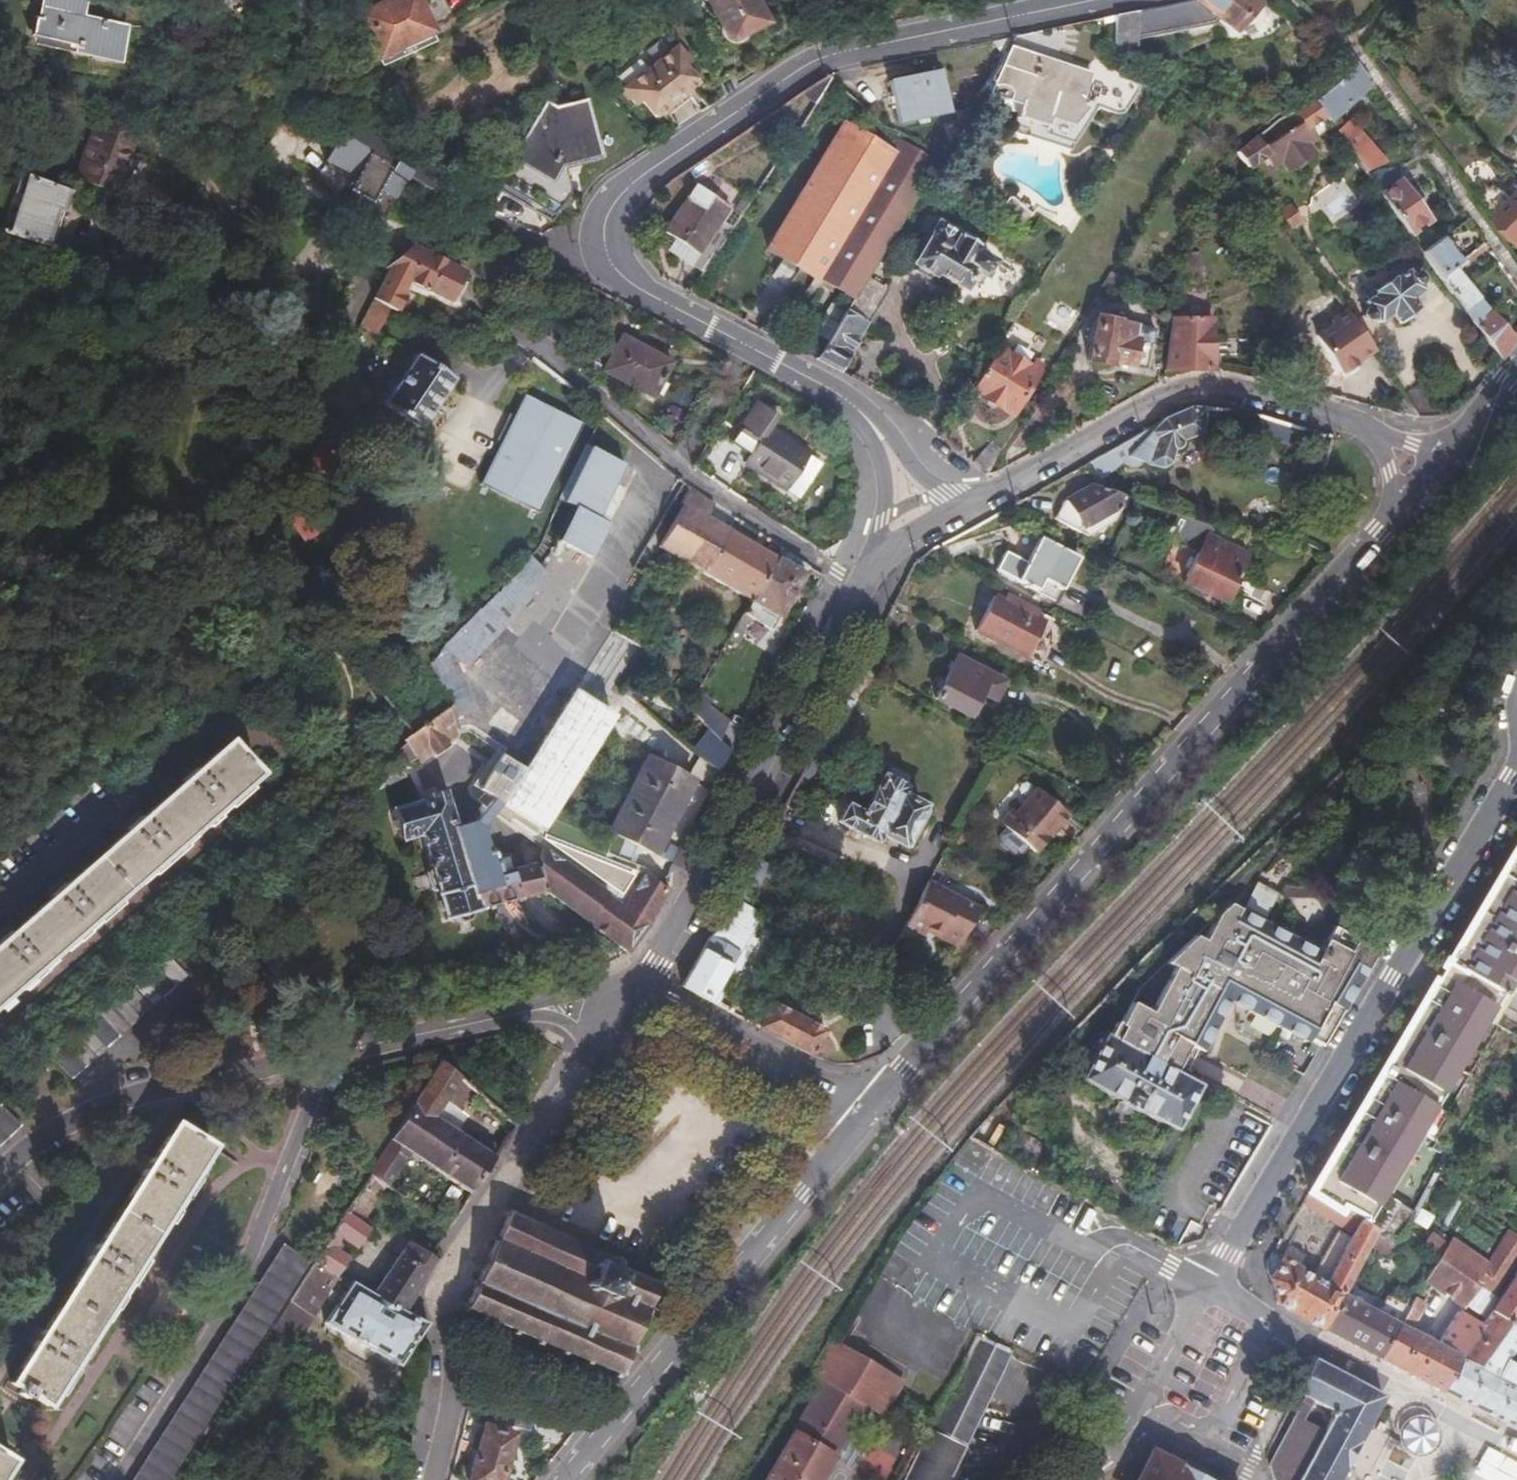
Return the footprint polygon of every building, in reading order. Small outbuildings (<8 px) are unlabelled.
[(38,31),(119,50),(126,21),(85,11),(88,0),(45,0),(38,31)] [(353,16),(369,55),(423,34),(409,0),(392,0),(353,16)] [(734,44),(772,26),(760,0),(713,0),(734,44)] [(1191,1),(1113,16),(1111,44),(1130,45),(1132,36),(1205,27),(1210,22),(1223,37),(1251,12),(1241,0),(1192,0),(1191,1)] [(687,48),(630,88),(642,105),(647,102),(658,117),(704,85),(694,69),(699,65),(687,48)] [(1084,75),(1024,57),(1020,73),(1011,71),(1003,100),(1014,105),(1010,116),(1026,121),(1022,137),(1065,151),(1075,119),(1074,114),(1085,106),(1107,112),(1110,112),(1113,111),(1117,107),(1123,86),(1122,82),(1120,79),(1117,77),(1084,75)] [(1325,118),(1370,87),(1353,64),(1336,83),(1313,101),(1323,115),(1325,118)] [(887,82),(895,122),(946,111),(938,71),(887,82)] [(529,109),(484,180),(546,220),(569,183),(566,163),(548,151),(557,137),(563,140),(589,137),(587,94),(579,94),(578,89),(563,89),(543,119),(529,109)] [(1323,115),(1313,101),(1299,108),(1307,120),(1310,125),(1323,115)] [(1333,130),(1362,171),(1380,159),(1351,118),(1333,130)] [(79,181),(117,197),(143,135),(103,120),(79,181)] [(1307,120),(1260,150),(1273,170),(1281,165),(1287,174),(1317,154),(1311,145),(1319,139),(1310,125),(1307,120)] [(356,175),(348,191),(388,212),(410,170),(390,159),(397,147),(348,121),(327,160),(356,175)] [(929,170),(935,161),(899,138),(888,154),(844,127),(766,250),(811,279),(813,276),(849,299),(862,277),(925,177),(929,170)] [(398,151),(394,160),(413,169),(408,179),(431,190),(440,170),(398,151)] [(1366,177),(1407,235),(1425,221),(1399,185),(1397,187),(1383,168),(1378,168),(1366,177)] [(55,248),(76,196),(73,195),(26,177),(5,231),(38,242),(55,248)] [(1494,209),(1516,231),(1516,186),(1494,209)] [(689,264),(699,271),(738,214),(696,187),(664,234),(673,240),(695,255),(689,264)] [(1286,202),(1275,209),(1286,226),(1297,219),(1286,202)] [(973,245),(937,223),(911,265),(914,267),(910,272),(924,280),(927,275),(930,278),(933,271),(958,287),(969,270),(979,276),(988,263),(969,251),(973,245)] [(1420,254),(1437,278),(1451,267),(1458,262),(1441,237),(1420,254)] [(666,249),(689,264),(695,255),(673,240),(666,249)] [(397,262),(390,267),(373,298),(392,307),(401,289),(395,286),(400,275),(456,304),(468,283),(462,279),(466,273),(417,248),(397,262)] [(1362,283),(1350,291),(1360,306),(1357,310),(1356,313),(1358,317),(1361,319),(1364,319),(1367,317),(1372,323),(1384,314),(1391,324),(1412,309),(1405,299),(1417,290),(1414,285),(1417,283),(1419,280),(1419,277),(1417,274),(1415,272),(1412,272),(1409,273),(1407,276),(1395,260),(1383,268),(1388,276),(1367,290),(1362,283)] [(1449,295),(1450,294),(1463,284),(1451,267),(1437,278),(1449,295)] [(862,277),(849,299),(811,359),(836,372),(885,292),(862,277)] [(1463,284),(1450,294),(1497,360),(1502,353),(1508,346),(1463,284)] [(392,307),(373,298),(360,323),(378,333),(392,307)] [(1351,361),(1368,350),(1344,314),(1327,325),(1337,340),(1322,349),(1336,371),(1340,368),(1344,375),(1355,368),(1351,361)] [(1096,317),(1087,363),(1108,368),(1109,363),(1144,370),(1150,343),(1129,339),(1132,325),(1096,317)] [(1209,324),(1171,322),(1163,371),(1186,372),(1209,373),(1209,324)] [(672,361),(624,336),(607,371),(654,396),(672,361)] [(1230,374),(1255,379),(1255,347),(1230,341),(1229,353),(1219,353),(1218,373),(1230,374)] [(1024,365),(994,347),(967,391),(1006,414),(1036,365),(1028,360),(1024,365)] [(454,381),(419,358),(388,407),(424,429),(454,381)] [(1387,411),(1413,417),(1436,415),(1415,383),(1398,394),(1387,411)] [(479,484),(538,513),(582,424),(525,395),(479,484)] [(771,409),(756,400),(732,439),(748,448),(741,459),(788,486),(812,447),(765,419),(771,409)] [(1189,408),(1163,419),(1129,457),(1161,469),(1172,468),(1174,454),(1179,453),(1181,452),(1183,447),(1182,444),(1177,441),(1202,433),(1205,409),(1189,408)] [(283,471),(312,488),(337,443),(308,426),(283,471)] [(972,466),(984,477),(1000,451),(987,443),(972,466)] [(577,467),(561,499),(576,506),(559,541),(591,556),(607,521),(606,521),(600,518),(616,482),(625,463),(587,445),(577,467)] [(600,518),(606,521),(622,486),(616,482),(600,518)] [(1112,491),(1101,487),(1090,485),(1056,500),(1048,517),(1106,544),(1129,497),(1112,491)] [(716,505),(691,488),(682,503),(685,505),(707,518),(716,505)] [(297,500),(275,512),(294,545),(316,532),(297,500)] [(707,518),(685,505),(660,546),(696,568),(752,603),(778,559),(707,518)] [(1202,538),(1209,526),(1175,513),(1168,527),(1164,525),(1161,532),(1164,534),(1162,539),(1193,553),(1179,582),(1226,606),(1239,583),(1230,578),(1241,559),(1202,538)] [(996,570),(1057,601),(1078,558),(1036,537),(1024,562),(1005,553),(996,570)] [(447,642),(452,652),(467,666),(563,566),(541,541),(505,590),(492,601),(472,617),(447,642)] [(696,568),(660,546),(649,564),(653,567),(651,571),(671,583),(674,580),(684,586),(696,568)] [(644,575),(631,567),(604,550),(539,656),(578,680),(609,630),(644,575)] [(778,618),(809,569),(788,555),(784,562),(778,559),(752,603),(730,639),(737,643),(753,618),(760,607),(778,618)] [(990,593),(972,629),(1030,657),(1048,621),(990,593)] [(771,629),(778,618),(760,607),(753,618),(771,629)] [(432,664),(450,705),(454,717),(476,710),(452,652),(447,642),(432,664)] [(954,657),(934,699),(967,716),(979,692),(991,698),(1000,681),(954,657)] [(500,804),(538,828),(609,713),(573,689),(514,780),(503,773),(492,792),(502,799),(500,804)] [(699,722),(708,706),(694,697),(686,711),(699,722)] [(411,732),(404,736),(420,757),(459,732),(454,717),(450,705),(411,732)] [(711,732),(720,741),(730,721),(708,706),(699,722),(711,732)] [(697,756),(718,774),(731,750),(720,741),(711,732),(697,756)] [(257,773),(230,742),(196,771),(189,762),(173,776),(181,784),(139,821),(132,812),(118,824),(126,833),(64,887),(57,878),(43,890),(50,899),(9,934),(2,926),(0,928),(0,999),(257,773)] [(691,781),(645,756),(606,829),(652,855),(691,781)] [(891,838),(911,848),(923,826),(932,831),(940,817),(910,801),(915,793),(911,791),(916,783),(899,774),(894,782),(890,780),(870,817),(856,810),(847,826),(886,847),(891,838)] [(1012,807),(1001,819),(1036,849),(1067,813),(1037,787),(1016,810),(1012,807)] [(544,893),(626,953),(667,889),(660,884),(636,871),(546,833),(531,864),(509,868),(505,854),(491,857),(486,840),(484,840),(482,835),(480,836),(477,825),(468,821),(460,822),(455,817),(450,818),(443,792),(429,795),(430,800),(391,810),(399,841),(424,836),(446,920),(454,919),(454,918),(455,917),(456,922),(462,921),(465,915),(482,911),(481,907),(544,893)] [(923,826),(911,848),(920,853),(932,831),(923,826)] [(1471,926),(1516,964),(1516,851),(1471,926)] [(776,869),(751,855),(736,883),(680,986),(708,1001),(727,969),(736,952),(745,958),(757,938),(749,933),(758,918),(741,908),(757,880),(767,884),(776,869)] [(975,909),(926,883),(902,927),(920,936),(925,926),(936,932),(934,935),(954,946),(975,909)] [(1309,1037),(1319,1043),(1336,1016),(1377,947),(1358,936),(1357,938),(1350,950),(1329,938),(1327,937),(1322,946),(1244,905),(1242,907),(1231,901),(1218,913),(1205,937),(1197,933),(1142,986),(1120,1020),(1117,1019),(1083,1074),(1171,1128),(1173,1126),(1175,1127),(1197,1088),(1196,1081),(1177,1070),(1191,1044),(1199,1049),(1228,998),(1307,1040),(1309,1037)] [(766,922),(758,918),(749,933),(757,938),(766,922)] [(1336,926),(1329,938),(1350,950),(1357,938),(1336,926)] [(1471,926),(1467,933),(1397,1046),(1394,1051),(1448,1079),(1467,1049),(1472,1051),(1488,1026),(1484,1024),(1506,988),(1516,995),(1516,964),(1471,926)] [(736,952),(727,969),(734,973),(736,974),(745,958),(736,952)] [(162,954),(52,1053),(74,1077),(184,978),(162,954)] [(727,969),(708,1001),(715,1005),(734,973),(727,969)] [(769,1002),(756,1027),(773,1035),(810,1055),(824,1031),(769,1002)] [(753,1025),(756,1019),(745,1014),(742,1019),(753,1025)] [(1448,1079),(1394,1051),(1328,1155),(1326,1159),(1303,1197),(1336,1216),(1340,1209),(1360,1221),(1376,1193),(1393,1165),(1412,1133),(1416,1135),(1446,1086),(1444,1085),(1448,1079)] [(409,1155),(470,1195),(495,1157),(474,1142),(434,1116),(444,1102),(456,1110),(469,1092),(475,1096),(479,1092),(440,1061),(367,1173),(369,1174),(377,1180),(387,1188),(409,1155)] [(18,1130),(0,1110),(0,1146),(18,1130)] [(989,1116),(978,1135),(995,1145),(1006,1126),(989,1116)] [(208,1145),(174,1122),(151,1159),(143,1154),(132,1170),(141,1175),(97,1243),(89,1239),(76,1259),(84,1264),(40,1334),(32,1329),(22,1345),(29,1351),(6,1386),(41,1407),(208,1145)] [(474,1142),(495,1157),(499,1151),(478,1136),(474,1142)] [(1393,1165),(1376,1193),(1381,1196),(1398,1168),(1393,1165)] [(354,1218),(377,1180),(369,1174),(344,1212),(354,1218)] [(1336,1216),(1303,1197),(1298,1205),(1349,1236),(1323,1282),(1269,1253),(1265,1260),(1275,1303),(1321,1328),(1342,1291),(1369,1243),(1376,1230),(1360,1221),(1340,1209),(1336,1216)] [(344,1212),(333,1230),(354,1244),(366,1226),(354,1218),(344,1212)] [(604,1258),(506,1215),(467,1304),(461,1302),(457,1312),(467,1317),(470,1311),(616,1375),(655,1286),(616,1269),(615,1259),(608,1256),(604,1258)] [(1423,1280),(1462,1308),(1480,1285),(1492,1293),(1516,1253),(1516,1231),(1507,1224),(1486,1257),(1449,1235),(1443,1243),(1427,1233),(1421,1242),(1438,1254),(1423,1280)] [(1376,1230),(1369,1243),(1386,1253),(1392,1240),(1376,1230)] [(312,1263),(334,1276),(345,1258),(324,1243),(312,1263)] [(405,1243),(373,1292),(403,1310),(435,1262),(429,1258),(405,1243)] [(283,1250),(136,1479),(166,1479),(304,1263),(283,1250)] [(403,1310),(373,1292),(354,1280),(349,1286),(334,1276),(312,1263),(310,1262),(285,1301),(310,1316),(324,1293),(338,1303),(325,1325),(398,1368),(428,1327),(403,1310)] [(1487,1310),(1513,1327),(1516,1320),(1516,1279),(1510,1274),(1487,1310)] [(1342,1291),(1321,1328),(1361,1349),(1377,1358),(1398,1322),(1342,1291)] [(1398,1322),(1377,1358),(1436,1389),(1484,1315),(1473,1307),(1466,1317),(1457,1312),(1436,1344),(1412,1330),(1426,1304),(1413,1297),(1398,1322)] [(1436,1389),(1444,1394),(1506,1426),(1516,1430),(1516,1369),(1514,1368),(1505,1364),(1516,1344),(1516,1330),(1513,1327),(1487,1310),(1484,1315),(1436,1389)] [(969,1449),(966,1447),(1014,1351),(978,1334),(970,1347),(957,1370),(939,1401),(933,1411),(922,1426),(929,1429),(904,1479),(953,1479),(969,1449)] [(903,1379),(827,1338),(801,1384),(814,1392),(762,1479),(820,1479),(866,1403),(884,1413),(903,1379)] [(1514,1368),(1516,1362),(1516,1344),(1505,1364),(1514,1368)] [(1296,1395),(1303,1399),(1267,1467),(1271,1479),(1342,1479),(1356,1451),(1386,1392),(1318,1357),(1296,1395)] [(533,1414),(498,1405),(495,1419),(530,1428),(533,1414)] [(483,1428),(481,1438),(473,1436),(470,1449),(477,1451),(469,1479),(501,1479),(514,1437),(483,1428)] [(1151,1453),(1137,1479),(1200,1479),(1151,1453)]
